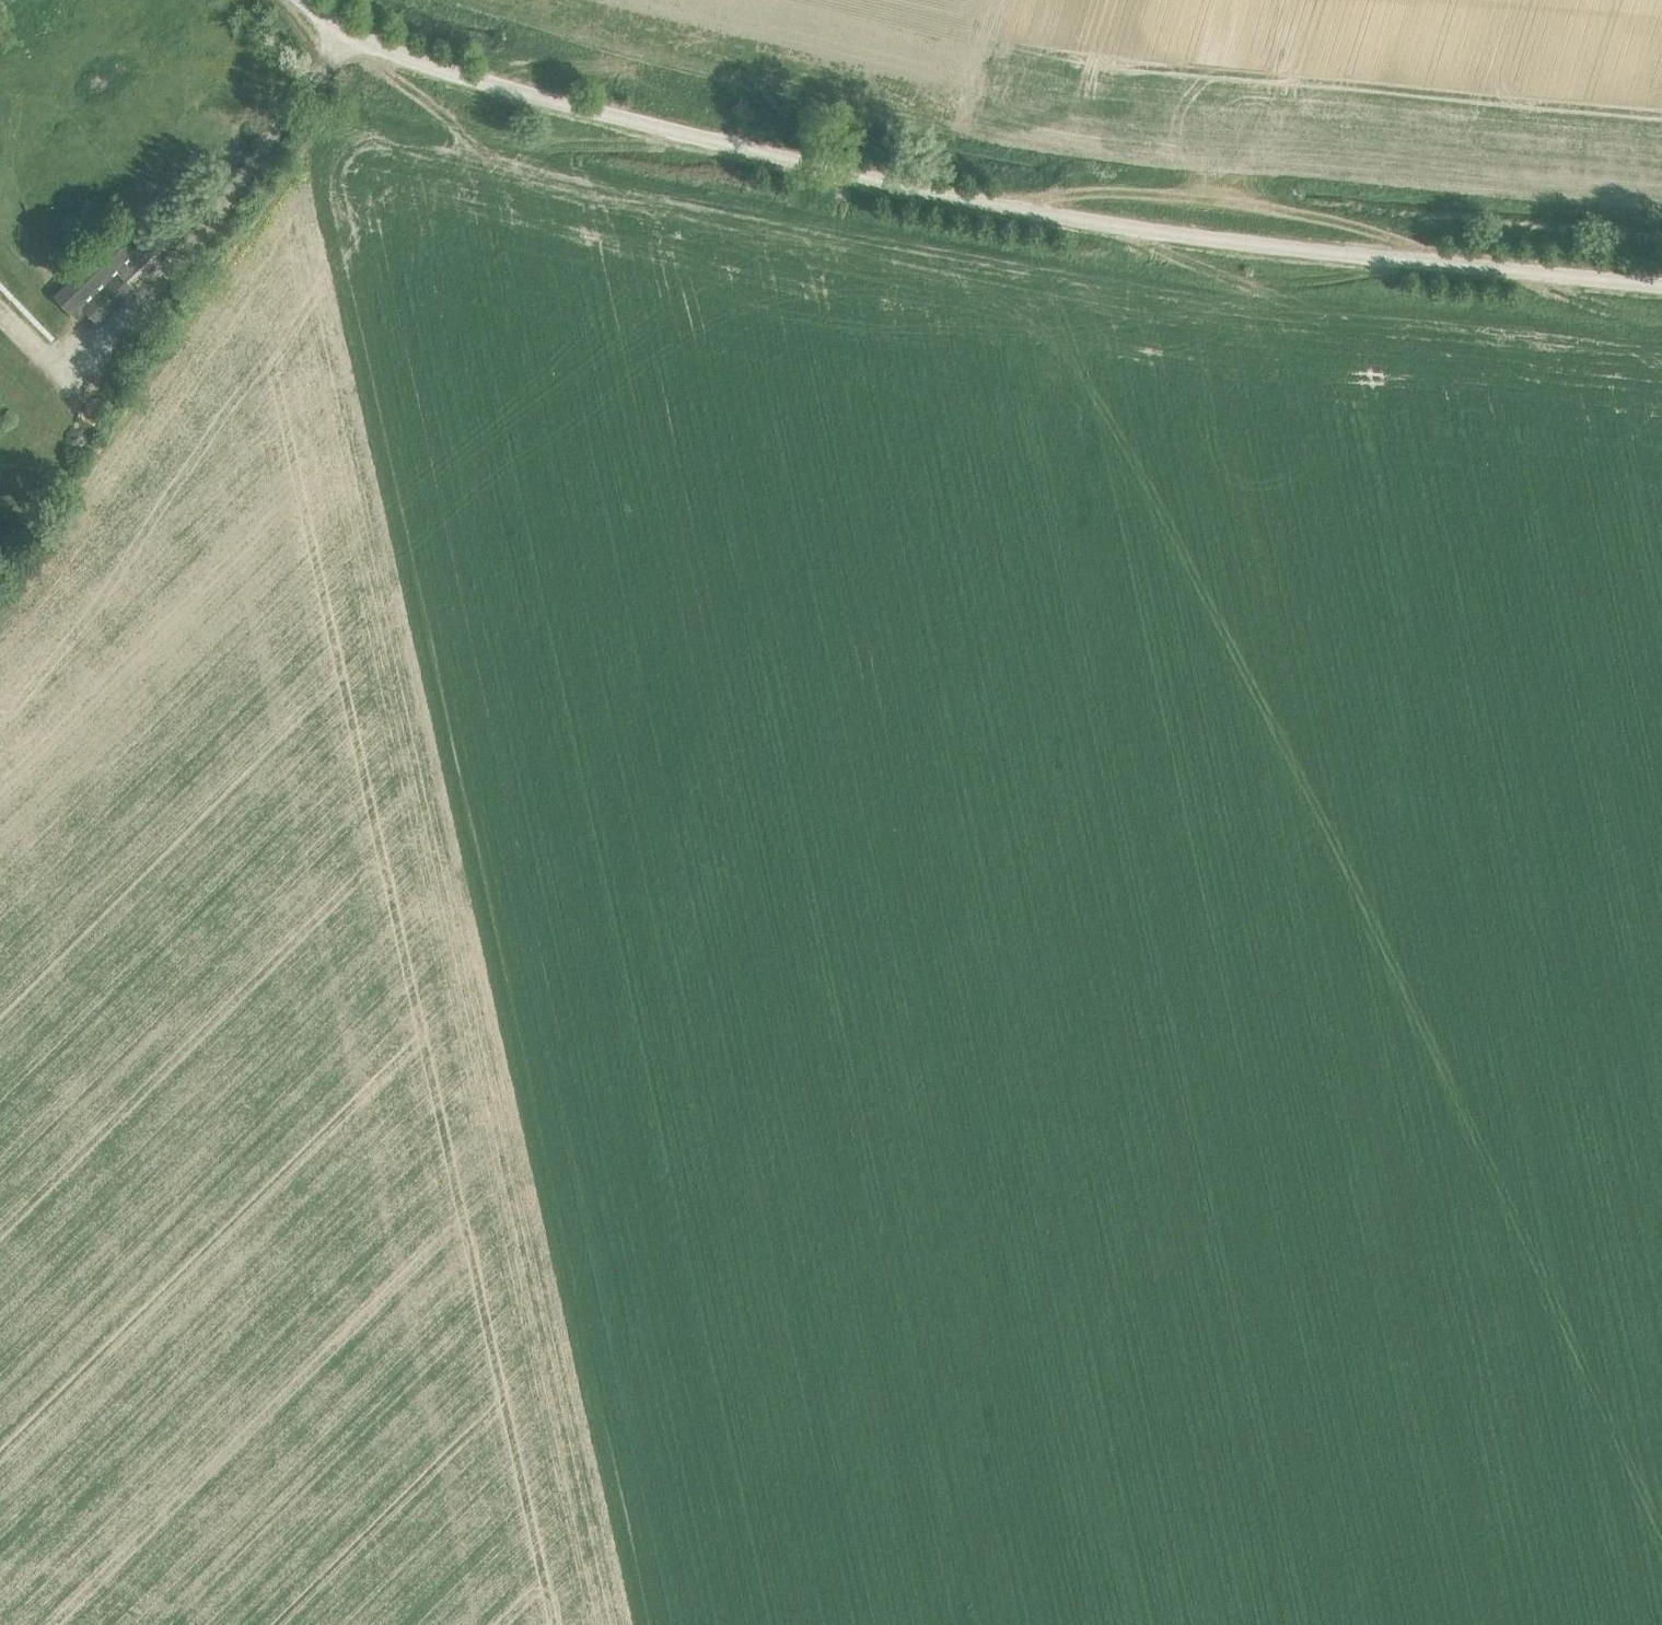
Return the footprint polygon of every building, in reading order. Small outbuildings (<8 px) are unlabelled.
[(132,288),(125,280),(153,252),(141,240),(132,249),(116,233),(52,295),(75,319),(84,310),(96,323),(132,288)]
